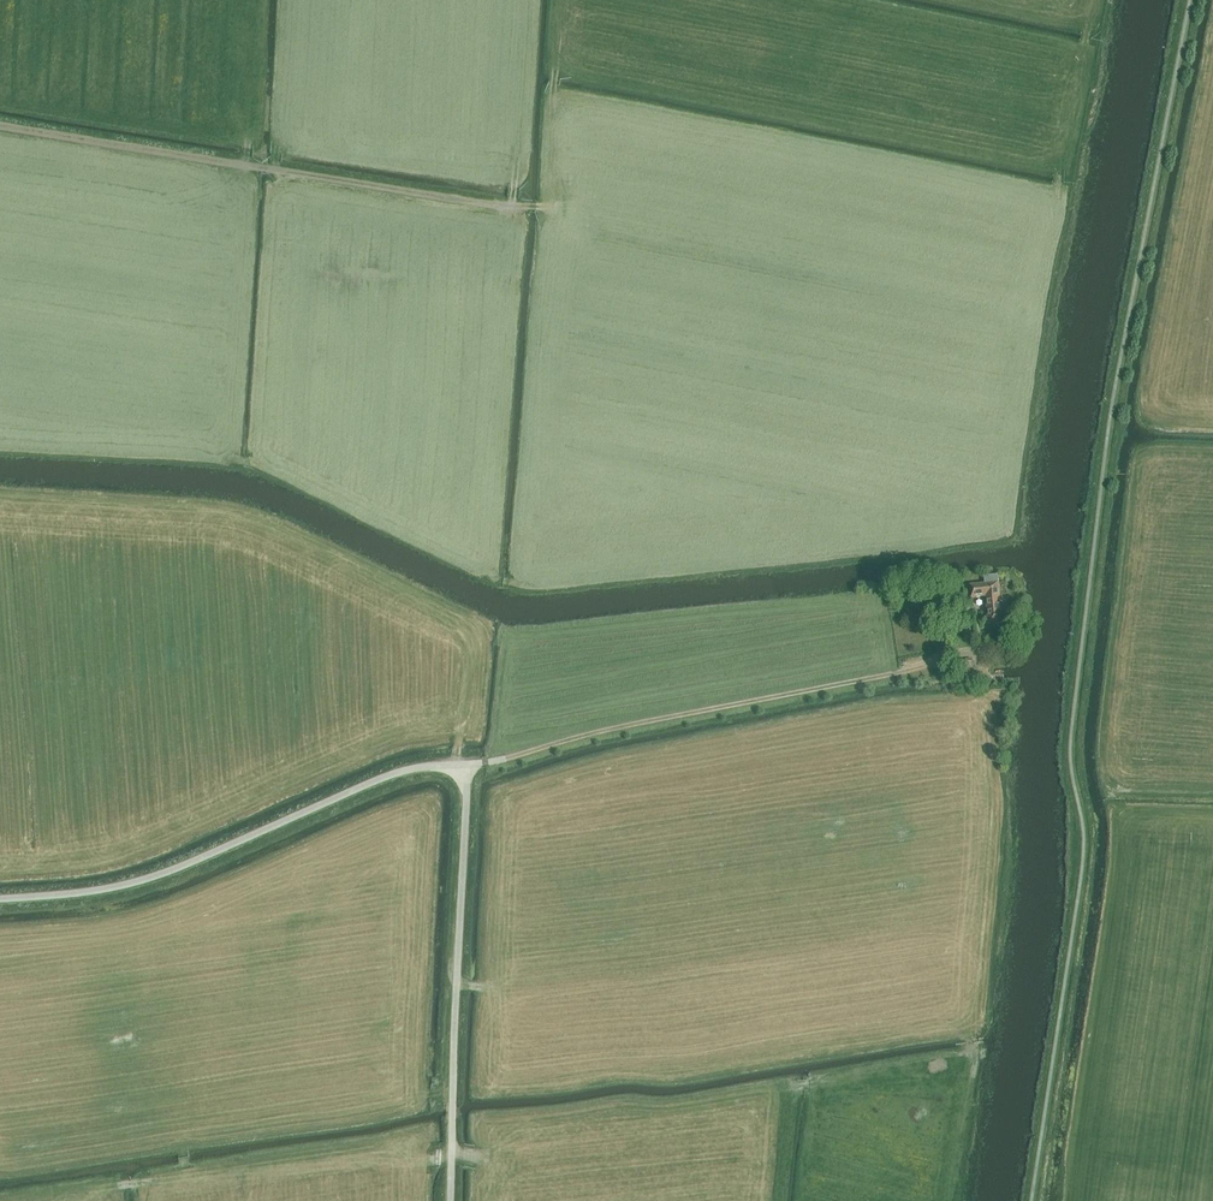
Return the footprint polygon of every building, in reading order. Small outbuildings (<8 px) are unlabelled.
[(988,624),(1002,622),(998,574),(984,576),(985,583),(970,585),(971,597),(986,596),(988,624)] [(970,662),(970,658),(958,660),(963,686),(974,684),(974,680),(971,661),(970,662)]
